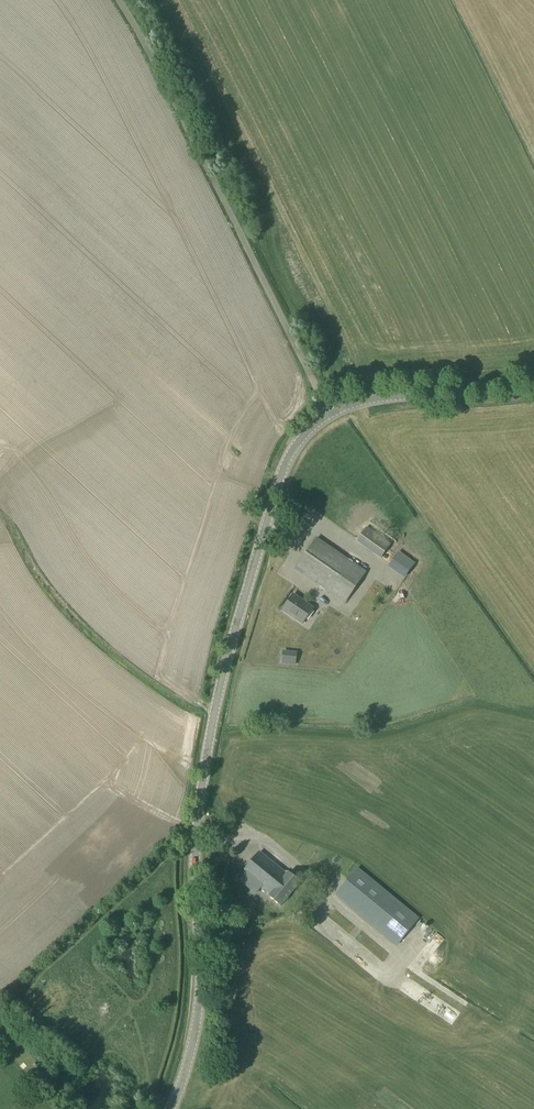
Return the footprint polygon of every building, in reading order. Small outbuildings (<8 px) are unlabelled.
[(380,560),(384,555),(390,545),(366,528),(356,543),(380,560)] [(344,604),(367,572),(317,538),(294,570),(344,604)] [(397,561),(412,545),(406,540),(391,556),(397,561)] [(403,566),(416,548),(411,545),(398,563),(403,566)] [(262,547),(257,561),(264,564),(269,549),(262,547)] [(302,624),(313,609),(293,595),(282,610),(302,624)] [(288,874),(260,851),(242,873),(243,874),(236,883),(254,897),(261,889),(269,896),(269,897),(280,906),(300,883),(288,873),(288,874)] [(397,947),(420,919),(358,868),(335,896),(397,947)] [(442,959),(453,949),(448,944),(437,954),(442,959)]
